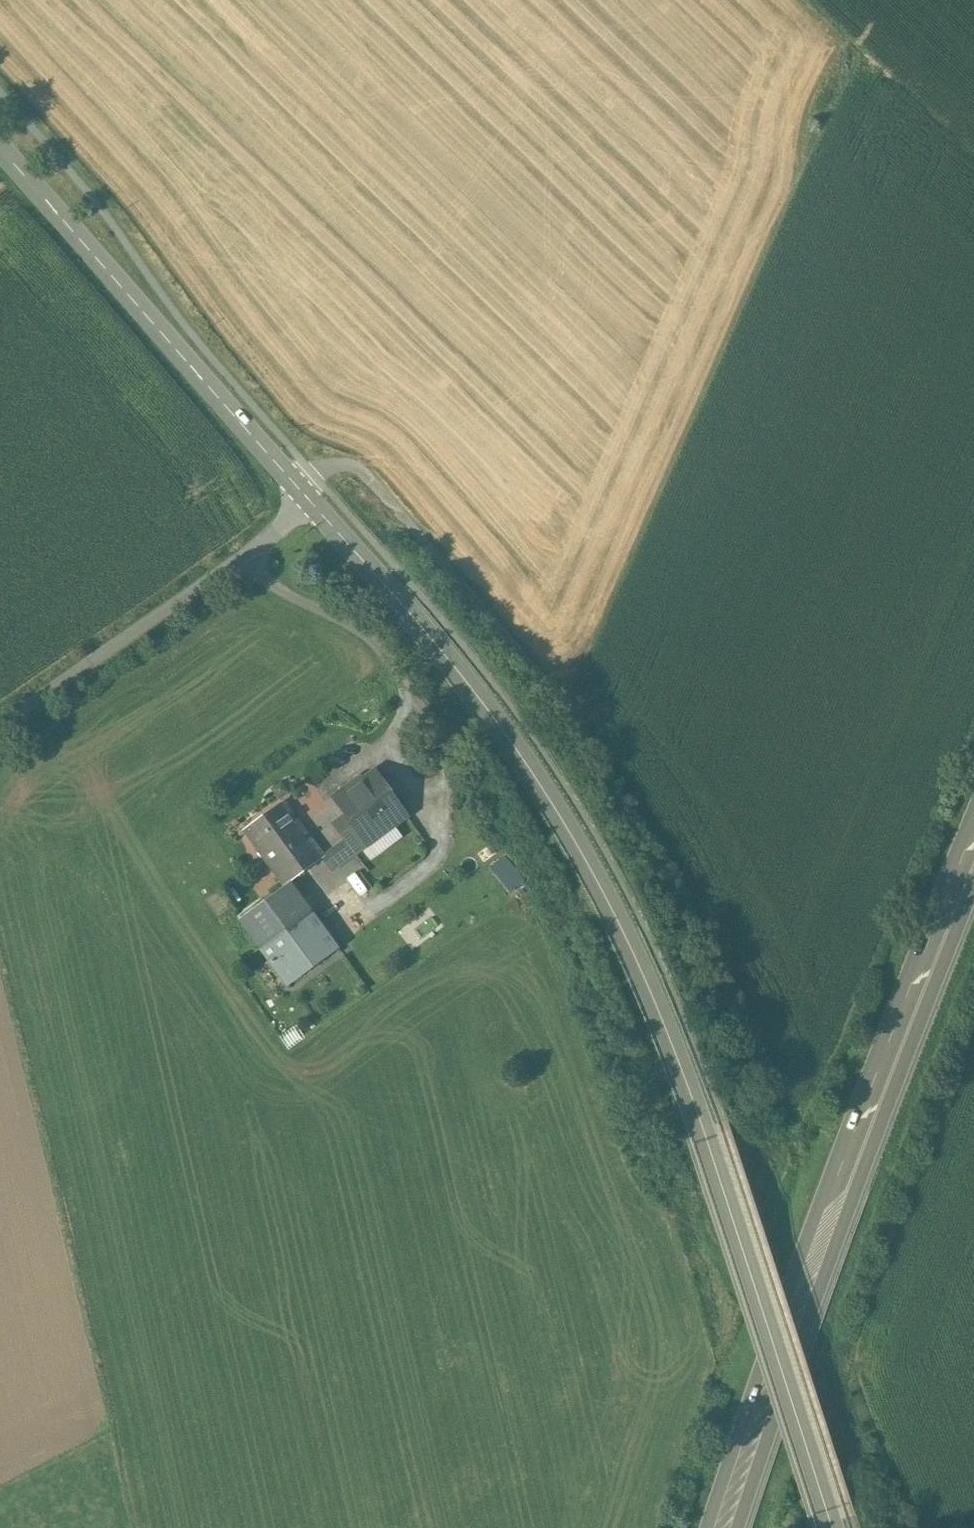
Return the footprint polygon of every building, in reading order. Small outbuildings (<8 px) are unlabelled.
[(374,766),(332,796),(344,813),(368,846),(369,848),(411,818),(374,766)] [(281,886),(290,880),(324,856),(284,799),(241,830),(281,886)] [(368,846),(344,813),(331,822),(344,839),(324,853),(326,856),(322,859),(332,872),(368,846)] [(514,891),(528,878),(505,854),(491,867),(514,891)] [(257,948),(311,909),(290,880),(281,886),(236,918),(257,948)] [(282,983),(336,944),(311,909),(257,948),(282,983)]
